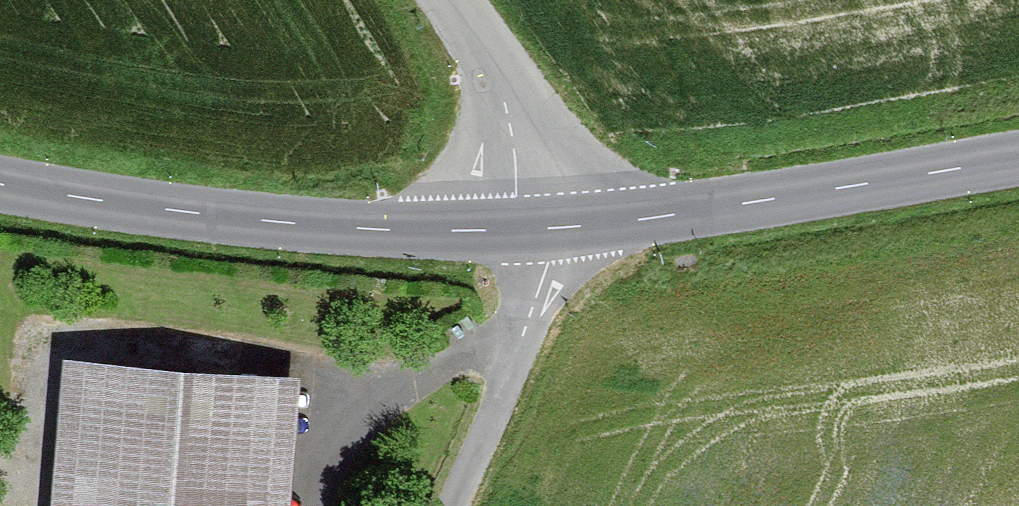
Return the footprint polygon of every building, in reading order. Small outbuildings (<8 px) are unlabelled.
[(42,364),(30,505),(258,505),(269,378),(42,364)]
